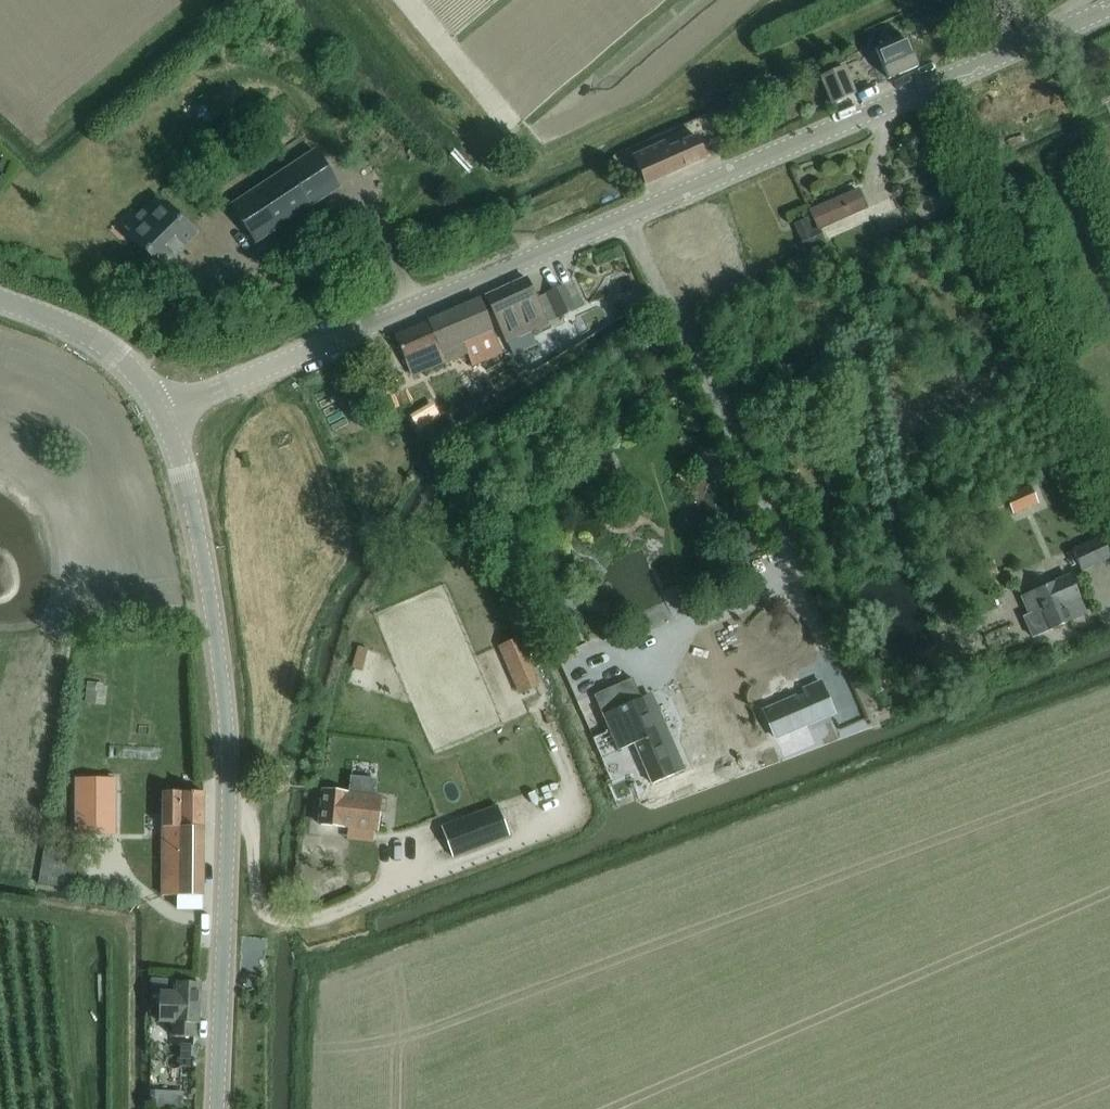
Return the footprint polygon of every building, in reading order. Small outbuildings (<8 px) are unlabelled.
[(888,78),(917,66),(904,33),(874,47),(888,78)] [(866,43),(841,55),(854,82),(879,70),(866,43)] [(831,103),(857,91),(844,65),(819,77),(831,103)] [(630,133),(634,147),(649,143),(644,129),(630,133)] [(706,157),(697,137),(696,135),(666,148),(663,140),(631,154),(636,164),(644,184),(706,157)] [(315,148),(229,204),(255,243),(340,187),(315,148)] [(824,239),(819,227),(865,206),(858,189),(811,209),(818,227),(811,230),(806,218),(794,223),(805,247),(824,239)] [(165,203),(157,196),(137,215),(145,223),(131,236),(161,266),(196,233),(165,203)] [(536,297),(526,277),(486,295),(504,336),(559,310),(561,315),(574,309),(563,285),(536,297)] [(503,353),(488,318),(480,298),(394,335),(403,355),(411,372),(420,371),(447,360),(446,356),(453,353),(451,351),(465,346),(474,365),(503,353)] [(1006,495),(1013,512),(1036,502),(1029,485),(1006,495)] [(1109,557),(1109,553),(1102,535),(1072,547),(1082,569),(1109,557)] [(1069,614),(1083,607),(1069,575),(1021,596),(1030,615),(1042,610),(1050,629),(1071,619),(1069,614)] [(1087,641),(1103,635),(1100,626),(1083,633),(1087,641)] [(506,642),(500,645),(502,651),(508,648),(524,684),(518,687),(521,693),(537,686),(516,638),(506,642)] [(587,640),(555,654),(565,678),(598,664),(587,640)] [(355,657),(352,667),(361,669),(364,659),(355,657)] [(656,732),(632,677),(593,694),(618,750),(634,743),(643,763),(652,783),(674,774),(674,773),(684,769),(666,728),(656,732)] [(797,695),(762,710),(776,740),(838,713),(823,678),(804,687),(806,693),(798,697),(797,695)] [(113,833),(114,779),(76,778),(76,833),(113,833)] [(347,792),(323,789),(319,823),(343,826),(377,830),(381,797),(347,793),(347,792)] [(202,908),(202,826),(203,826),(203,791),(182,791),(164,790),(163,895),(177,895),(177,908),(180,908),(202,908)] [(509,836),(498,804),(441,825),(452,856),(509,836)] [(71,886),(78,850),(46,845),(40,881),(71,886)] [(194,1022),(198,1022),(199,981),(177,980),(177,978),(150,977),(150,989),(160,990),(159,1021),(172,1021),(172,1035),(194,1036),(194,1022)]
